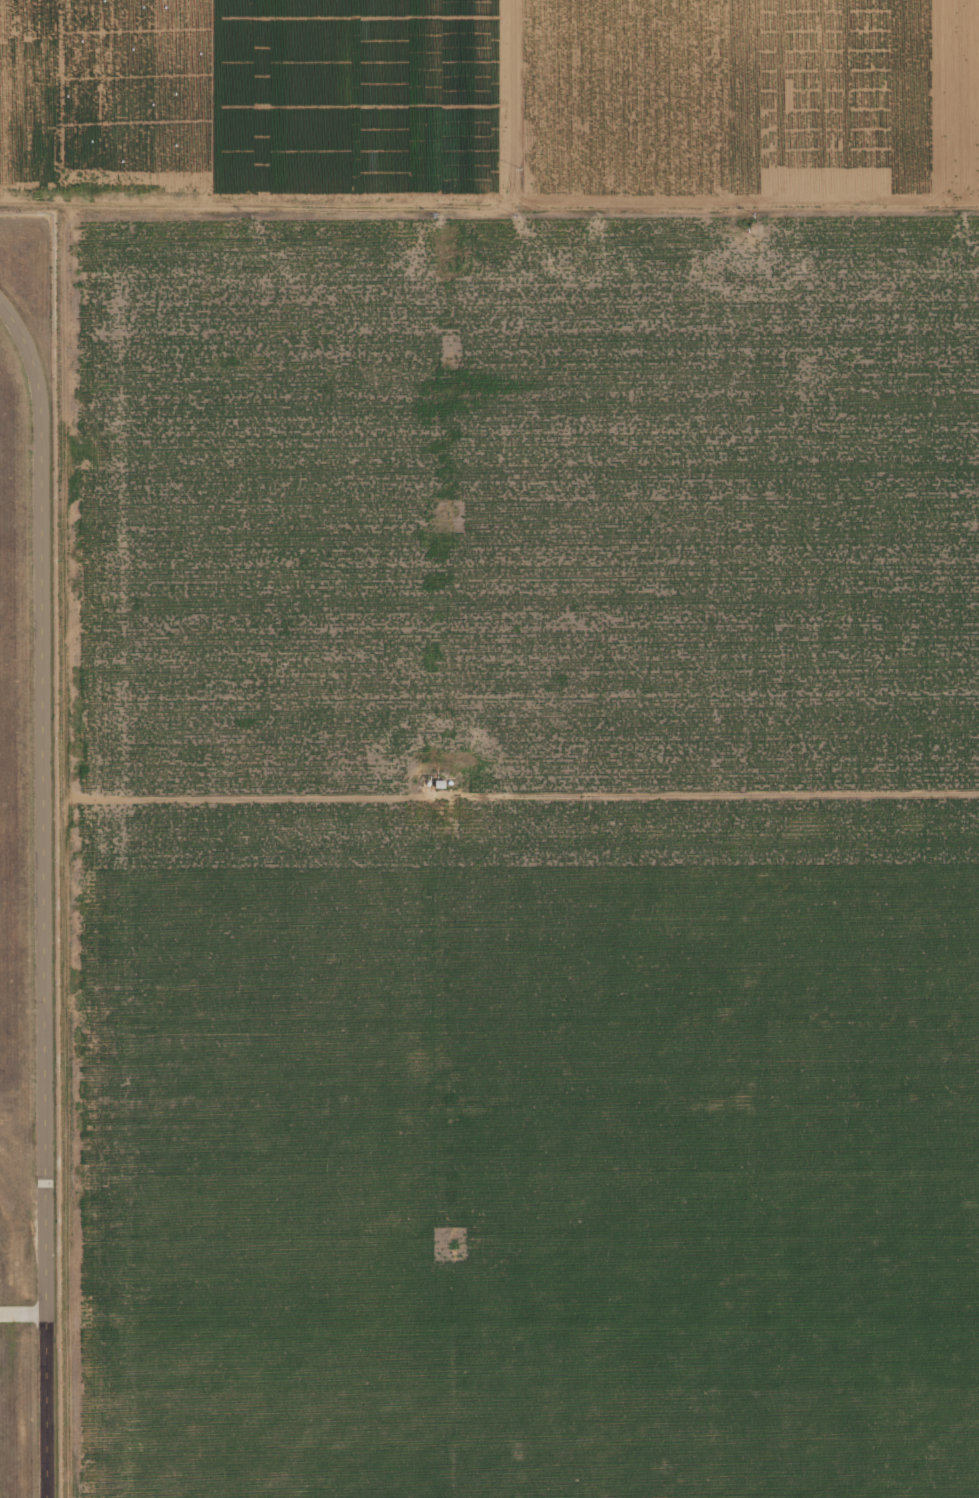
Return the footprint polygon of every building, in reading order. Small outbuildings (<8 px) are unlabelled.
[(434,780),(444,780),(444,788),(434,788),(434,780)]
